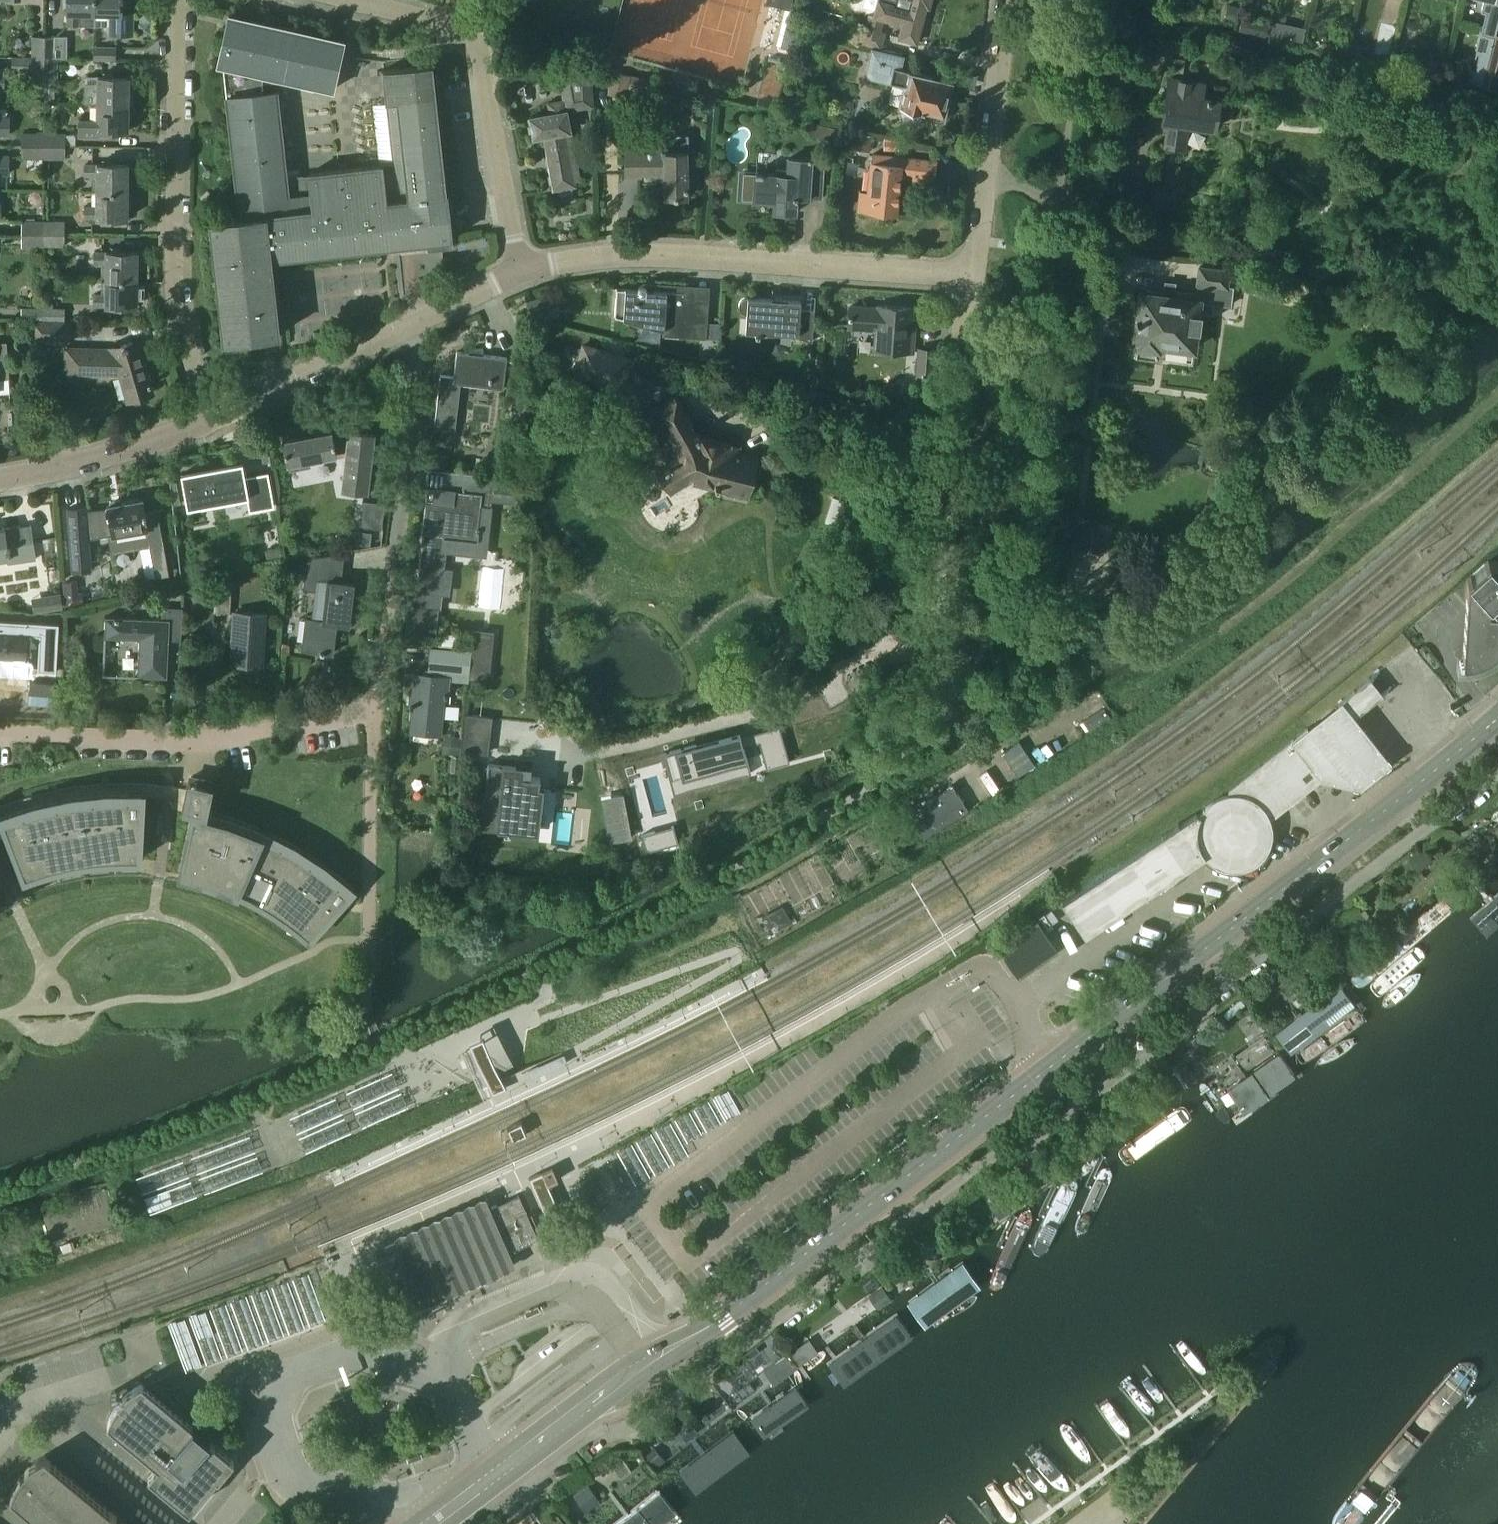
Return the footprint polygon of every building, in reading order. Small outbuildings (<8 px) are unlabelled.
[(66,22),(78,22),(93,22),(94,11),(94,0),(67,0),(66,22)] [(93,22),(108,22),(108,31),(131,32),(131,11),(120,10),(120,0),(94,0),(94,11),(93,22)] [(874,14),(870,13),(862,41),(882,46),(886,32),(882,31),(886,19),(903,24),(900,36),(916,41),(926,5),(930,6),(932,0),(878,0),(874,14)] [(1497,22),(1497,0),(1484,0),(1481,11),(1486,12),(1481,32),(1495,35),(1497,22)] [(432,65),(384,71),(395,173),(382,174),(381,165),(309,173),(309,176),(286,178),(276,81),(277,77),(332,89),(344,40),(229,14),(218,64),(222,65),(239,216),(210,221),(224,340),(279,334),(270,257),(429,240),(430,247),(450,245),(449,237),(453,237),(448,192),(446,192),(432,65)] [(1282,21),(1279,33),(1302,40),(1305,28),(1282,21)] [(44,55),(44,33),(33,33),(32,54),(44,55)] [(56,33),(44,33),(44,55),(56,55),(56,33)] [(1496,38),(1487,73),(1497,76),(1497,38),(1496,38)] [(114,45),(88,44),(87,57),(114,57),(114,45)] [(935,76),(902,68),(905,55),(872,47),(872,49),(866,71),(868,75),(871,78),(905,86),(899,111),(901,119),(907,123),(915,122),(920,116),(921,112),(922,112),(922,110),(925,111),(926,108),(943,112),(950,83),(934,80),(935,76)] [(44,55),(32,54),(12,54),(12,68),(32,68),(32,66),(55,66),(56,55),(44,55)] [(55,78),(55,66),(32,66),(32,68),(32,78),(55,78)] [(560,67),(566,100),(549,103),(551,113),(531,116),(534,136),(545,135),(554,188),(575,185),(574,181),(579,180),(567,109),(593,105),(592,66),(560,67)] [(85,86),(96,86),(96,102),(128,102),(129,74),(85,74),(85,86)] [(626,99),(630,77),(614,74),(610,96),(626,99)] [(1205,83),(1170,78),(1163,120),(1170,121),(1166,144),(1184,147),(1188,124),(1215,129),(1220,99),(1203,96),(1205,83)] [(128,129),(128,102),(96,102),(96,117),(79,116),(79,133),(104,133),(104,128),(128,129)] [(8,134),(9,117),(2,116),(2,115),(0,115),(0,134),(8,134)] [(835,130),(815,125),(812,136),(832,141),(835,130)] [(43,144),(43,131),(21,131),(21,144),(43,144)] [(64,132),(43,131),(43,144),(64,144),(64,132)] [(855,133),(852,148),(872,151),(874,136),(855,133)] [(687,196),(687,151),(689,151),(689,134),(664,134),(664,146),(656,146),(656,151),(624,151),(624,174),(641,174),(641,172),(665,172),(665,196),(687,196)] [(896,144),(885,141),(884,150),(897,150),(896,144)] [(42,155),(43,144),(21,144),(21,155),(42,155)] [(64,155),(64,144),(43,144),(42,155),(64,155)] [(937,161),(872,154),(865,211),(896,214),(900,178),(935,182),(937,161)] [(824,160),(811,160),(811,157),(808,157),(808,160),(789,158),(788,167),(776,167),(776,173),(762,173),(762,171),(756,171),(756,172),(744,172),(742,198),(754,199),(754,200),(760,200),(761,196),(775,197),(774,210),(795,211),(796,199),(798,199),(798,196),(822,197),(824,160)] [(128,162),(84,162),(84,173),(96,173),(96,188),(127,189),(128,162)] [(637,214),(638,176),(624,176),(622,213),(637,214)] [(1153,183),(1150,206),(1174,209),(1177,186),(1153,183)] [(127,215),(127,189),(96,188),(96,204),(84,204),(84,215),(127,215)] [(42,232),(42,221),(21,220),(20,232),(42,232)] [(64,221),(42,221),(42,232),(64,232),(64,221)] [(42,244),(42,232),(20,232),(20,244),(42,244)] [(64,244),(64,232),(42,232),(42,244),(64,244)] [(136,249),(93,248),(93,260),(105,260),(104,276),(136,276),(136,249)] [(1137,302),(1133,339),(1136,339),(1136,341),(1137,341),(1136,357),(1158,360),(1160,345),(1197,349),(1201,313),(1199,313),(1200,302),(1231,306),(1233,286),(1228,285),(1229,269),(1199,265),(1197,282),(1201,282),(1200,292),(1176,290),(1176,288),(1165,287),(1164,291),(1146,289),(1145,291),(1141,291),(1139,302),(1137,302)] [(135,304),(136,276),(104,276),(104,291),(93,291),(92,303),(135,304)] [(666,299),(667,291),(648,290),(648,288),(646,286),(645,285),(643,284),(641,285),(640,285),(638,286),(637,288),(637,289),(625,289),(617,288),(615,316),(627,320),(629,322),(631,323),(634,324),(635,325),(639,325),(641,325),(644,324),(663,329),(662,336),(706,338),(709,302),(666,299)] [(540,296),(527,300),(529,309),(542,305),(540,296)] [(801,308),(801,300),(747,297),(745,298),(743,298),(741,300),(739,303),(738,305),(738,307),(739,308),(740,310),(740,311),(743,313),(746,314),(745,331),(783,333),(812,341),(815,309),(801,308)] [(41,318),(41,306),(20,306),(20,318),(41,318)] [(63,306),(41,306),(41,318),(63,318),(63,306)] [(878,308),(851,306),(849,327),(877,329),(876,349),(913,351),(914,334),(910,334),(912,308),(878,306),(878,308)] [(71,322),(35,321),(35,337),(71,338),(71,322)] [(113,351),(67,349),(66,369),(120,372),(128,398),(151,391),(149,384),(151,384),(149,378),(147,378),(136,340),(111,347),(113,351)] [(10,379),(5,345),(0,345),(0,379),(10,379)] [(469,352),(456,350),(452,375),(440,374),(434,425),(454,428),(460,383),(503,388),(507,357),(484,354),(484,348),(470,349),(469,352)] [(632,362),(583,348),(574,380),(623,394),(632,362)] [(919,348),(917,381),(933,382),(935,349),(919,348)] [(697,430),(676,394),(649,411),(657,425),(665,421),(681,444),(676,459),(659,468),(670,487),(690,476),(726,485),(728,488),(739,491),(744,490),(749,491),(758,456),(731,449),(733,441),(702,433),(699,428),(697,430)] [(310,436),(282,441),(286,464),(336,455),(335,452),(346,450),(341,490),(368,494),(376,433),(350,430),(349,433),(333,436),(332,432),(320,435),(319,430),(309,432),(310,436)] [(238,464),(182,474),(188,507),(199,505),(236,499),(248,497),(250,511),(274,506),(268,473),(247,477),(245,477),(244,473),(243,463),(238,464)] [(422,533),(416,584),(426,585),(426,590),(448,593),(451,570),(440,569),(443,546),(484,551),(489,506),(488,506),(492,476),(446,470),(443,489),(426,487),(421,533),(422,533)] [(86,506),(68,507),(71,572),(90,569),(88,539),(88,531),(99,530),(100,536),(147,528),(142,498),(107,504),(107,509),(86,510),(86,506)] [(364,500),(360,525),(383,528),(387,503),(364,500)] [(1081,521),(1076,547),(1090,549),(1089,551),(1104,554),(1107,537),(1094,535),(1096,523),(1081,521)] [(8,557),(9,562),(34,559),(30,525),(4,528),(3,527),(0,527),(0,558),(8,557)] [(353,583),(338,581),(341,552),(306,557),(302,589),(314,590),(311,618),(305,617),(302,648),(319,650),(319,652),(324,653),(324,651),(332,652),(336,623),(348,624),(353,583)] [(1488,560),(1467,579),(1462,663),(1465,663),(1469,662),(1473,662),(1477,661),(1480,660),(1484,658),(1487,657),(1491,655),(1494,653),(1497,650),(1497,649),(1497,561),(1488,560)] [(75,581),(64,581),(66,604),(81,603),(81,593),(76,593),(75,581)] [(227,613),(228,585),(215,584),(214,613),(227,613)] [(33,611),(61,607),(59,594),(40,597),(41,601),(31,603),(33,611)] [(160,619),(104,616),(103,636),(138,637),(136,675),(165,677),(167,638),(179,639),(180,608),(161,607),(160,619)] [(264,613),(234,611),(230,663),(261,665),(264,613)] [(45,655),(41,622),(0,620),(0,652),(45,655)] [(457,647),(458,632),(439,631),(439,646),(457,647)] [(474,632),(470,679),(490,680),(494,634),(474,632)] [(432,647),(429,674),(449,677),(450,674),(468,676),(471,652),(432,647)] [(429,674),(413,672),(409,705),(413,706),(410,729),(440,733),(443,705),(449,706),(450,694),(447,693),(449,677),(429,674)] [(1383,694),(1381,691),(1370,677),(1337,703),(1350,720),(1383,694)] [(1089,731),(1110,718),(1104,708),(1082,721),(1089,731)] [(1272,825),(1270,819),(1327,775),(1320,743),(1307,727),(1228,790),(1229,793),(1225,794),(1222,795),(1219,796),(1216,797),(1213,799),(1210,801),(1208,803),(1205,806),(1203,808),(1202,811),(1200,814),(1196,813),(1062,901),(1085,936),(1205,856),(1209,860),(1212,862),(1214,865),(1220,868),(1227,869),(1234,870),(1240,869),(1247,868),(1253,865),(1258,861),(1263,856),(1267,851),(1270,845),(1271,838),(1272,832),(1272,825)] [(740,732),(663,754),(674,794),(751,773),(740,732)] [(464,738),(463,751),(467,751),(487,754),(488,740),(464,738)] [(1035,765),(1018,741),(1002,752),(1018,776),(1035,765)] [(767,769),(790,762),(786,748),(763,755),(767,769)] [(484,809),(482,826),(497,828),(497,829),(509,830),(510,820),(537,823),(538,815),(539,815),(540,810),(539,810),(541,794),(542,789),(537,788),(538,779),(540,779),(541,778),(523,776),(524,768),(516,767),(516,766),(488,763),(483,809),(484,809)] [(180,874),(179,881),(180,881),(188,883),(207,888),(215,891),(233,898),(240,902),(258,911),(265,915),(282,926),(288,931),(305,944),(309,939),(342,903),(347,897),(350,894),(353,890),(354,890),(355,889),(340,877),(326,865),(311,856),(296,846),(280,838),(264,830),(247,823),(230,817),(205,810),(206,805),(210,787),(212,781),(201,778),(201,779),(192,777),(191,780),(189,790),(189,791),(187,799),(185,808),(194,809),(193,815),(192,814),(180,874)] [(7,907),(8,906),(14,903),(18,900),(20,899),(30,894),(32,893),(42,889),(58,884),(66,882),(79,880),(84,878),(91,878),(104,876),(111,876),(117,876),(138,875),(140,876),(153,877),(159,878),(165,879),(169,879),(179,881),(180,874),(192,814),(193,815),(194,809),(185,808),(187,799),(189,791),(189,790),(171,787),(166,786),(157,785),(139,784),(124,784),(106,784),(88,786),(70,788),(52,792),(30,797),(13,803),(0,807),(0,911),(7,907)] [(952,784),(907,814),(923,839),(968,809),(952,784)] [(660,848),(655,831),(641,834),(646,851),(660,848)] [(1472,920),(1497,900),(1497,880),(1463,908),(1472,920)] [(1360,994),(1466,902),(1453,887),(1347,978),(1360,994)] [(1416,969),(1464,928),(1452,915),(1404,956),(1416,969)] [(1057,950),(1038,922),(1000,948),(1018,976),(1057,950)] [(1370,1007),(1406,975),(1396,964),(1360,995),(1370,1007)] [(1339,983),(1281,1026),(1289,1037),(1348,994),(1339,983)] [(1283,1051),(1268,1031),(1188,1091),(1203,1111),(1283,1051)] [(617,1151),(635,1183),(689,1153),(683,1144),(723,1122),(718,1113),(725,1109),(718,1095),(617,1151)] [(1183,1095),(1119,1143),(1130,1157),(1194,1109),(1183,1095)] [(1070,1232),(1082,1238),(1114,1171),(1103,1166),(1070,1232)] [(1064,1178),(1020,1263),(1036,1272),(1080,1186),(1064,1178)] [(377,1258),(396,1301),(418,1291),(458,1274),(459,1278),(506,1258),(504,1254),(510,1251),(538,1239),(520,1197),(491,1209),(406,1246),(403,1238),(397,1241),(385,1246),(388,1253),(377,1258)] [(395,1238),(397,1241),(403,1238),(406,1246),(491,1209),(487,1199),(395,1238)] [(1021,1211),(981,1288),(992,1294),(1032,1217),(1021,1211)] [(458,1274),(418,1291),(425,1306),(517,1266),(510,1251),(504,1254),(506,1258),(459,1278),(458,1274)] [(958,1263),(909,1300),(924,1320),(973,1283),(958,1263)] [(869,1298),(878,1310),(891,1300),(882,1288),(869,1298)] [(538,1307),(524,1313),(526,1318),(540,1312),(538,1307)] [(914,1327),(899,1307),(833,1355),(848,1376),(914,1327)] [(773,1378),(782,1371),(774,1361),(765,1368),(773,1378)] [(186,1419),(183,1411),(170,1374),(144,1384),(142,1382),(138,1384),(134,1386),(131,1389),(127,1391),(124,1394),(121,1397),(119,1400),(116,1404),(114,1407),(112,1411),(110,1415),(109,1419),(107,1423),(157,1465),(148,1476),(189,1510),(218,1475),(220,1472),(218,1453),(221,1449),(215,1444),(186,1419)] [(795,1386),(789,1377),(741,1411),(747,1420),(795,1386)] [(345,1400),(343,1394),(329,1399),(331,1405),(345,1400)] [(412,1413),(414,1407),(400,1403),(398,1408),(412,1413)] [(319,1421),(313,1422),(318,1437),(323,1435),(319,1421)] [(428,1426),(422,1428),(428,1442),(434,1439),(428,1426)] [(748,1449),(733,1430),(682,1469),(696,1488),(748,1449)] [(348,1457),(349,1451),(334,1448),(333,1454),(348,1457)] [(655,1448),(645,1456),(655,1468),(665,1461),(655,1448)] [(423,1457),(421,1451),(407,1456),(409,1462),(423,1457)] [(44,1456),(40,1458),(36,1460),(33,1463),(30,1465),(26,1468),(24,1471),(21,1474),(18,1478),(16,1481),(14,1485),(12,1489),(11,1493),(10,1497),(42,1523),(125,1523),(44,1456)] [(576,1497),(585,1510),(597,1501),(587,1488),(576,1497)] [(655,1490),(613,1523),(649,1523),(669,1507),(655,1490)]
